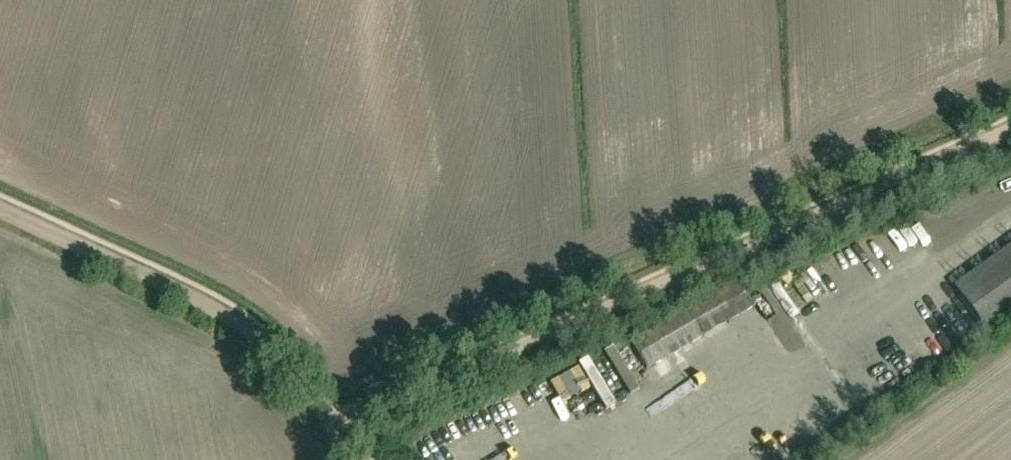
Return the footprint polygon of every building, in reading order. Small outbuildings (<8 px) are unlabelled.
[(1010,320),(1010,246),(955,286),(990,335),(1010,320)] [(964,337),(975,329),(950,299),(940,307),(964,337)] [(840,435),(848,431),(840,415),(832,419),(840,435)]
